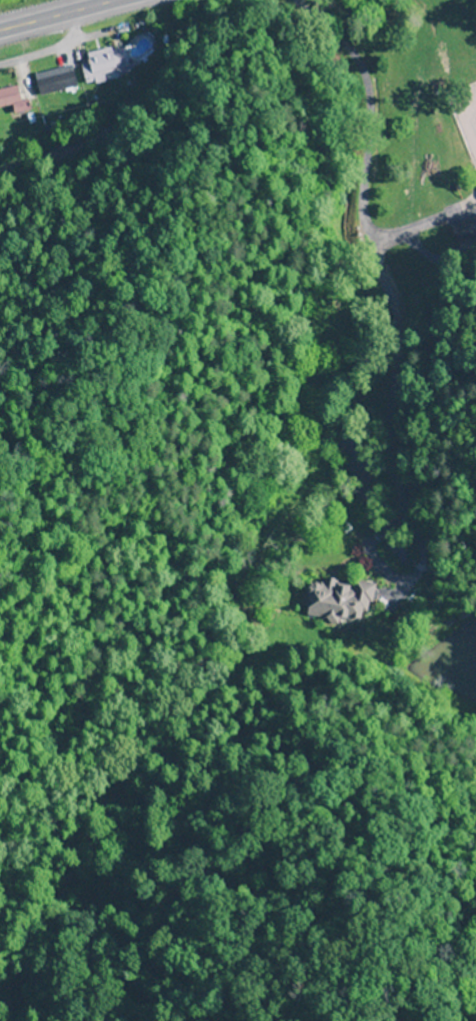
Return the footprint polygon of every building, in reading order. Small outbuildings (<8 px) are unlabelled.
[(127,74),(120,46),(79,56),(86,84),(127,74)] [(77,87),(71,68),(34,79),(39,98),(77,87)] [(20,104),(17,86),(0,89),(0,108),(20,104)] [(367,625),(373,585),(314,576),(307,616),(367,625)]
